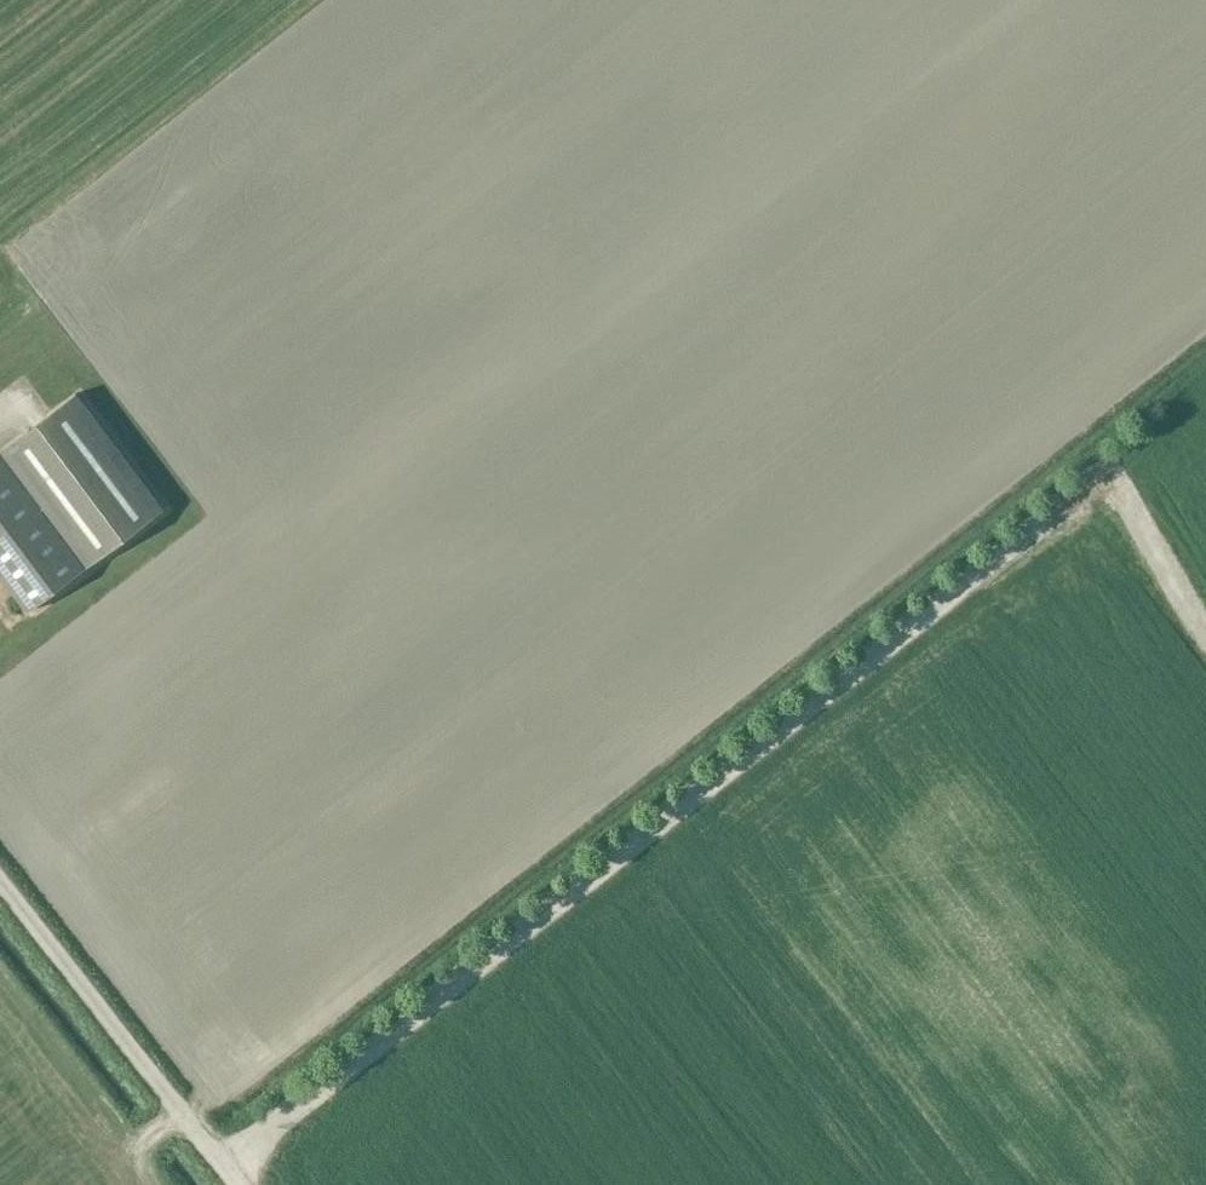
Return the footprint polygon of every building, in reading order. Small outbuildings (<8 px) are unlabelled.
[(165,507),(77,392),(0,449),(0,573),(29,612),(165,507)]
